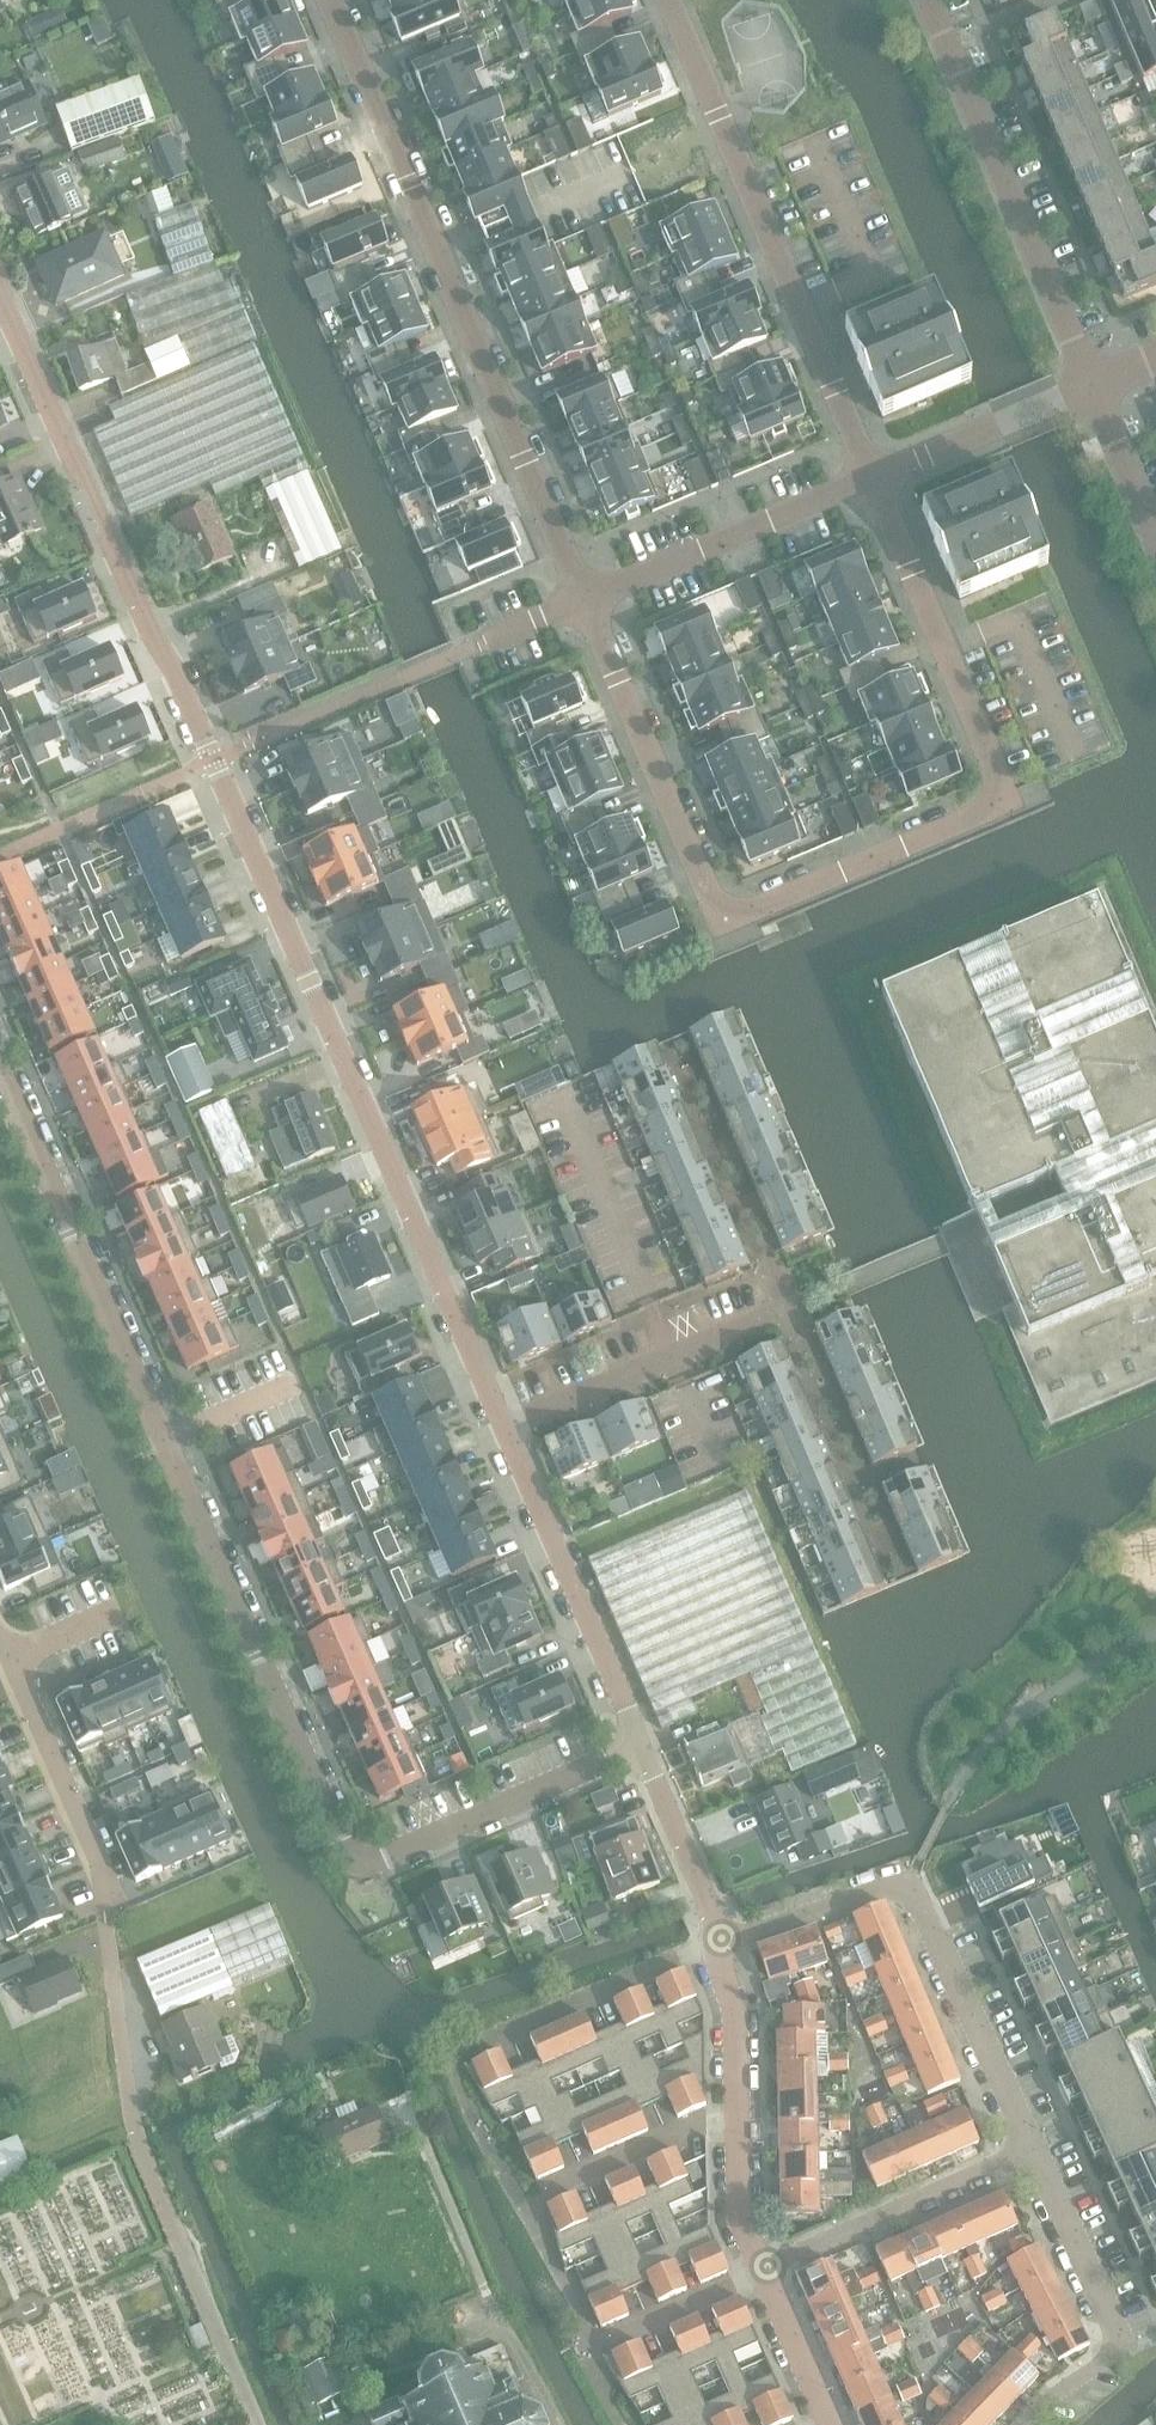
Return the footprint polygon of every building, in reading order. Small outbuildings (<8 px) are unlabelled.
[(287,0),(271,0),(252,8),(249,0),(235,0),(218,7),(224,23),(233,19),(243,43),(296,20),(287,0)] [(396,17),(436,0),(388,0),(396,17)] [(445,0),(436,0),(396,17),(406,42),(454,22),(445,0)] [(514,2),(513,0),(506,0),(502,2),(507,15),(518,11),(514,2)] [(568,10),(591,0),(564,0),(568,10)] [(637,6),(634,0),(591,0),(568,10),(579,37),(633,14),(630,9),(637,6)] [(1099,0),(1098,0),(1090,3),(1097,20),(1106,17),(1099,0)] [(1139,0),(1109,0),(1125,39),(1151,28),(1139,0)] [(1097,20),(1090,3),(1079,8),(1087,25),(1097,20)] [(518,11),(507,15),(513,29),(523,25),(518,11)] [(1067,42),(1056,18),(1012,36),(1023,61),(1067,42)] [(274,61),(307,47),(296,20),(243,43),(243,44),(248,42),(258,64),(245,70),(251,86),(280,74),(274,61)] [(104,21),(89,27),(98,47),(112,42),(104,21)] [(535,24),(525,28),(531,41),(541,37),(535,24)] [(1113,33),(1110,24),(1098,29),(1101,38),(1113,33)] [(1151,28),(1125,39),(1143,82),(1155,77),(1155,41),(1151,28)] [(640,42),(621,49),(587,64),(598,91),(651,68),(640,42)] [(1077,66),(1067,42),(1023,61),(1033,85),(1077,66)] [(483,73),(471,46),(414,70),(425,97),(483,73)] [(552,63),(542,68),(547,81),(557,77),(552,63)] [(1130,72),(1126,63),(1114,68),(1118,77),(1130,72)] [(533,65),(523,69),(528,82),(538,78),(533,65)] [(1087,90),(1077,66),(1033,85),(1043,108),(1087,90)] [(660,90),(667,87),(659,69),(652,72),(651,68),(598,91),(609,117),(662,95),(660,90)] [(1133,80),(1130,72),(1118,77),(1121,85),(1133,80)] [(483,100),(474,78),(483,74),(483,73),(425,97),(436,122),(493,98),(492,96),(483,100)] [(325,101),(314,75),(286,87),(280,74),(251,86),(258,102),(267,98),(277,120),(271,122),(272,124),(325,101)] [(158,122),(142,78),(57,109),(72,152),(158,122)] [(538,78),(528,82),(534,96),(544,91),(538,78)] [(28,86),(0,99),(0,142),(26,130),(27,133),(45,125),(28,86)] [(1097,114),(1087,90),(1043,108),(1053,132),(1097,114)] [(1147,92),(1139,96),(1145,111),(1146,111),(1154,108),(1147,92)] [(504,123),(493,98),(436,122),(446,147),(504,123)] [(308,140),(336,128),(325,101),(272,124),(282,148),(278,149),(285,165),(313,153),(308,140)] [(1154,108),(1146,111),(1145,111),(1142,113),(1146,121),(1155,117),(1155,112),(1154,108)] [(1107,137),(1097,114),(1053,132),(1063,156),(1107,137)] [(554,115),(544,119),(549,133),(560,128),(554,115)] [(1146,121),(1149,130),(1155,127),(1155,117),(1146,121)] [(581,119),(566,126),(578,154),(593,148),(581,119)] [(510,149),(500,126),(504,124),(504,123),(446,147),(450,156),(444,159),(449,171),(456,169),(457,172),(510,149)] [(560,128),(549,133),(545,135),(557,163),(572,157),(560,128)] [(1117,161),(1107,137),(1063,156),(1073,180),(1117,161)] [(126,160),(119,140),(78,154),(86,174),(126,160)] [(518,183),(506,153),(511,151),(510,149),(457,172),(467,196),(465,197),(466,201),(483,193),(515,180),(517,183),(518,183)] [(362,189),(351,161),(330,169),(327,163),(319,166),(313,153),(285,165),(292,181),(295,179),(309,211),(362,189)] [(1127,185),(1117,161),(1073,180),(1083,204),(1127,185)] [(53,177),(13,195),(23,220),(28,218),(36,237),(72,221),(53,177)] [(484,235),(532,215),(518,183),(517,183),(515,180),(483,193),(466,201),(476,224),(479,223),(484,235)] [(1137,209),(1127,185),(1083,204),(1093,227),(1137,209)] [(168,189),(152,195),(160,217),(176,211),(168,189)] [(160,217),(154,219),(173,278),(214,264),(194,205),(176,211),(160,217)] [(715,208),(662,230),(673,257),(726,234),(715,208)] [(1147,233),(1137,209),(1093,227),(1103,251),(1147,233)] [(545,247),(532,215),(484,235),(489,248),(486,249),(496,272),(546,251),(544,248),(545,247)] [(635,245),(623,217),(608,224),(620,252),(635,245)] [(367,256),(387,248),(376,220),(322,242),(336,274),(332,276),(339,292),(367,280),(362,267),(370,263),(367,256)] [(613,254),(601,226),(586,233),(598,261),(613,254)] [(1147,233),(1103,251),(1113,275),(1155,257),(1155,256),(1155,254),(1147,233)] [(124,276),(105,234),(37,264),(50,291),(56,288),(63,304),(124,276)] [(737,261),(726,234),(673,257),(683,280),(675,284),(682,300),(710,288),(705,275),(737,261)] [(564,275),(552,249),(547,251),(545,247),(544,248),(546,251),(496,272),(498,275),(500,274),(504,283),(497,285),(502,297),(509,295),(510,298),(564,275)] [(1113,275),(1124,300),(1155,286),(1155,257),(1113,275)] [(116,341),(68,359),(80,392),(116,379),(122,397),(256,340),(240,301),(233,304),(215,264),(214,264),(173,278),(125,295),(146,354),(151,366),(128,374),(116,341)] [(623,279),(618,266),(608,271),(613,283),(623,279)] [(574,300),(564,275),(510,298),(521,323),(574,300)] [(416,305),(405,279),(373,293),(367,280),(339,292),(345,308),(353,305),(363,328),(416,305)] [(629,293),(623,279),(613,283),(619,297),(629,293)] [(748,287),(725,297),(716,301),(710,288),(682,300),(688,316),(692,314),(702,338),(759,313),(748,287)] [(971,382),(934,294),(846,331),(883,419),(971,382)] [(657,310),(651,297),(641,302),(646,315),(657,310)] [(585,325),(574,300),(521,323),(531,348),(585,325)] [(113,334),(103,305),(84,312),(93,340),(113,334)] [(395,346),(428,332),(416,305),(363,328),(373,352),(365,355),(372,371),(401,359),(395,346)] [(767,342),(756,317),(760,315),(759,313),(702,338),(712,361),(708,363),(715,379),(744,367),(738,354),(767,342)] [(596,352),(586,329),(585,325),(531,348),(543,375),(596,352)] [(658,341),(652,328),(642,333),(647,346),(658,341)] [(674,351),(668,337),(658,341),(663,355),(674,351)] [(663,355),(658,341),(647,346),(653,359),(663,355)] [(255,346),(125,402),(110,409),(116,423),(94,432),(131,518),(210,483),(217,497),(260,478),(300,572),(343,552),(337,539),(309,474),(310,474),(255,346)] [(679,363),(674,351),(663,355),(669,368),(679,363)] [(446,386),(435,360),(406,372),(401,359),(372,371),(379,387),(383,385),(393,409),(446,386)] [(782,366),(759,376),(749,380),(744,367),(715,379),(722,395),(730,392),(740,415),(793,393),(782,366)] [(622,401),(611,377),(558,400),(568,424),(622,401)] [(429,425),(457,413),(446,386),(393,409),(393,410),(399,408),(408,430),(399,434),(406,450),(434,438),(429,425)] [(696,403),(690,390),(680,394),(685,407),(696,403)] [(677,406),(672,393),(661,397),(667,411),(677,406)] [(793,393),(740,415),(751,442),(804,419),(793,393)] [(628,427),(618,405),(622,403),(622,401),(568,424),(578,448),(628,427)] [(687,430),(682,417),(671,421),(677,434),(687,430)] [(638,451),(628,427),(578,448),(588,472),(638,451)] [(693,443),(687,430),(677,434),(683,448),(693,443)] [(480,466),(478,462),(485,460),(477,441),(470,444),(468,439),(440,451),(434,438),(406,450),(412,466),(416,465),(426,488),(480,466)] [(1104,460),(1096,442),(1083,448),(1090,465),(1104,460)] [(648,474),(638,451),(588,472),(598,495),(648,474)] [(733,480),(721,451),(706,457),(719,486),(733,480)] [(712,489),(700,460),(685,466),(697,495),(712,489)] [(462,504),(491,492),(489,487),(495,485),(488,466),(481,469),(480,466),(426,488),(436,512),(432,514),(439,530),(468,518),(462,504)] [(659,500),(648,474),(598,495),(609,521),(626,514),(628,521),(640,515),(638,509),(659,500)] [(1049,564),(1011,476),(923,513),(960,601),(1049,564)] [(42,530),(32,507),(27,509),(15,481),(0,487),(0,540),(3,547),(42,530)] [(233,558),(210,505),(176,520),(188,547),(184,548),(196,574),(233,558)] [(517,553),(515,548),(521,545),(513,527),(507,530),(505,525),(484,534),(482,527),(473,531),(468,518),(439,530),(446,545),(455,541),(469,573),(517,553)] [(865,574),(854,548),(806,568),(817,595),(865,574)] [(784,599),(772,570),(757,576),(769,605),(784,599)] [(876,599),(866,576),(865,574),(817,595),(828,620),(876,599)] [(762,608),(750,579),(735,585),(747,614),(762,608)] [(41,590),(15,602),(34,645),(63,632),(64,633),(83,625),(82,624),(95,618),(93,613),(94,612),(86,594),(85,594),(82,588),(47,604),(41,590)] [(287,646),(277,621),(288,616),(281,598),(254,610),(261,626),(221,643),(232,670),(287,646)] [(886,624),(876,599),(828,620),(838,644),(886,624)] [(716,638),(704,611),(656,632),(668,658),(716,638)] [(794,634),(788,621),(778,625),(783,638),(794,634)] [(898,651),(886,624),(838,644),(850,671),(898,651)] [(777,641),(771,628),(761,633),(766,646),(777,641)] [(799,647),(794,634),(783,638),(789,652),(799,647)] [(725,661),(716,638),(668,658),(678,683),(731,661),(731,659),(725,661)] [(782,655),(777,641),(766,646),(772,659),(782,655)] [(298,671),(287,646),(232,670),(244,696),(284,678),(291,694),(318,683),(310,666),(298,671)] [(68,652),(42,663),(61,706),(90,694),(91,695),(110,686),(109,685),(122,679),(120,674),(121,674),(113,655),(112,655),(109,650),(74,666),(68,652)] [(742,685),(731,661),(678,683),(679,686),(673,689),(678,701),(685,698),(689,708),(742,685)] [(0,674),(0,683),(3,689),(16,683),(10,669),(0,674)] [(924,702),(913,676),(859,698),(871,725),(924,702)] [(562,717),(582,708),(580,703),(587,700),(579,682),(572,685),(570,680),(556,686),(553,680),(536,687),(539,693),(522,700),(536,732),(527,736),(533,752),(562,740),(556,727),(565,723),(562,717)] [(757,710),(756,707),(752,709),(742,685),(689,708),(700,734),(757,710)] [(821,699),(815,686),(805,690),(811,703),(821,699)] [(811,703),(805,690),(795,694),(800,708),(811,703)] [(826,712),(821,699),(811,703),(816,716),(826,712)] [(935,727),(924,702),(871,725),(871,726),(876,724),(887,747),(935,727)] [(816,716),(811,703),(800,708),(806,721),(816,716)] [(94,712),(69,724),(88,767),(117,754),(118,755),(136,747),(136,746),(149,740),(147,735),(148,734),(140,716),(139,716),(136,711),(100,726),(94,712)] [(0,725),(0,735),(1,738),(11,734),(6,723),(0,725)] [(419,737),(413,724),(404,728),(410,741),(419,737)] [(945,751),(935,727),(887,747),(897,772),(949,750),(949,749),(945,751)] [(38,730),(23,736),(31,754),(46,748),(38,730)] [(362,761),(351,735),(284,764),(295,790),(362,761)] [(766,767),(756,745),(769,740),(768,737),(707,763),(718,789),(772,767),(771,765),(766,767)] [(611,766),(600,739),(571,751),(566,738),(562,740),(533,752),(540,768),(548,765),(558,788),(611,766)] [(848,764),(843,750),(833,755),(838,768),(848,764)] [(960,777),(949,750),(897,772),(908,799),(960,777)] [(13,763),(18,774),(28,770),(23,758),(13,763)] [(832,771),(826,758),(816,762),(821,775),(832,771)] [(380,803),(362,761),(295,790),(307,816),(347,799),(354,815),(380,803)] [(854,777),(848,764),(838,768),(844,781),(854,777)] [(590,806),(622,792),(611,766),(558,788),(568,812),(560,815),(567,831),(596,819),(590,806)] [(782,792),(772,767),(718,789),(729,814),(782,792)] [(28,770),(18,774),(23,785),(33,781),(28,770)] [(837,784),(832,771),(821,775),(827,788),(837,784)] [(739,839),(797,815),(796,814),(792,815),(782,792),(729,814),(739,839)] [(880,824),(870,803),(867,795),(852,802),(865,830),(880,824)] [(379,854),(368,828),(388,820),(380,803),(354,815),(361,830),(303,855),(315,881),(373,856),(373,857),(379,854)] [(858,833),(846,804),(831,811),(843,839),(858,833)] [(149,810),(113,826),(118,837),(126,834),(138,860),(180,841),(179,839),(169,815),(155,821),(149,810)] [(808,842),(797,815),(739,839),(751,866),(808,842)] [(641,847),(640,843),(646,840),(638,822),(632,825),(630,820),(601,832),(596,819),(567,831),(574,847),(578,845),(588,869),(641,847)] [(180,841),(138,860),(149,884),(191,866),(180,841)] [(623,885),(652,873),(641,847),(588,869),(598,893),(594,895),(600,911),(629,898),(623,885)] [(384,881),(373,857),(373,856),(315,881),(326,907),(383,882),(390,898),(416,887),(409,870),(384,881)] [(108,865),(111,871),(123,865),(121,860),(108,865)] [(58,866),(63,877),(73,873),(68,862),(58,866)] [(91,865),(81,869),(87,882),(96,878),(91,865)] [(191,866),(149,884),(160,909),(202,891),(201,889),(191,866)] [(0,876),(0,905),(31,891),(21,867),(0,876)] [(73,873),(63,877),(68,888),(78,884),(73,873)] [(96,878),(87,882),(93,895),(102,891),(96,878)] [(434,929),(416,887),(390,898),(397,914),(357,931),(368,957),(434,929)] [(0,905),(0,933),(42,915),(31,891),(0,905)] [(202,891),(160,909),(171,934),(213,916),(202,891)] [(678,934),(676,929),(666,906),(646,915),(643,908),(635,911),(629,898),(600,911),(607,926),(611,925),(625,957),(678,934)] [(1098,907),(1097,905),(1095,906),(882,997),(974,1213),(980,1227),(1027,1339),(1028,1341),(1092,1313),(1094,1312),(1123,1300),(1147,1290),(1155,1286),(1155,1044),(1098,907)] [(89,909),(79,914),(84,925),(94,920),(89,909)] [(113,914),(103,918),(109,932),(118,928),(113,914)] [(0,933),(0,936),(9,958),(52,939),(42,915),(0,933)] [(213,916),(171,934),(182,960),(224,942),(213,915),(213,916)] [(94,920),(84,925),(89,936),(98,932),(94,920)] [(118,928),(109,932),(115,945),(124,941),(118,928)] [(452,971),(434,929),(368,957),(380,984),(420,966),(427,982),(452,971)] [(52,939),(9,958),(20,981),(63,962),(52,939)] [(129,952),(120,957),(126,970),(135,966),(129,952)] [(100,961),(105,972),(115,967),(110,957),(100,961)] [(63,962),(20,981),(30,1005),(73,986),(63,962)] [(199,984),(197,985),(198,987),(211,1017),(212,1019),(214,1018),(216,1017),(216,1015),(264,995),(264,994),(251,964),(250,962),(248,963),(199,985),(199,984)] [(115,967),(105,972),(110,983),(120,979),(115,967)] [(470,1013),(452,971),(427,982),(434,998),(394,1015),(405,1041),(464,1016),(470,1013)] [(185,973),(163,983),(169,998),(191,989),(185,973)] [(73,986),(30,1005),(41,1028),(84,1010),(73,986)] [(269,991),(264,994),(264,995),(216,1015),(226,1039),(241,1032),(254,1061),(254,1062),(255,1063),(257,1063),(257,1062),(286,1049),(286,1050),(288,1049),(287,1047),(273,1014),(276,1013),(278,1012),(277,1010),(269,991)] [(133,1008),(123,1012),(128,1024),(138,1019),(133,1008)] [(84,1010),(41,1028),(52,1053),(94,1034),(84,1010)] [(158,1010),(152,1012),(155,1021),(161,1019),(158,1010)] [(744,1039),(734,1013),(694,1030),(705,1055),(744,1039)] [(475,1040),(464,1016),(405,1041),(416,1067),(457,1050),(463,1065),(490,1054),(482,1037),(475,1040)] [(136,1037),(144,1034),(138,1020),(130,1024),(136,1037)] [(744,1039),(705,1055),(713,1075),(753,1059),(744,1039)] [(58,1063),(68,1087),(109,1068),(99,1045),(58,1063)] [(667,1070),(657,1046),(613,1065),(623,1089),(667,1070)] [(187,1052),(167,1060),(187,1104),(215,1092),(204,1067),(196,1071),(187,1052)] [(147,1062),(153,1076),(161,1072),(155,1059),(147,1062)] [(753,1059),(713,1075),(721,1094),(717,1096),(717,1097),(761,1078),(753,1059)] [(109,1068),(68,1087),(78,1109),(124,1089),(129,1086),(119,1063),(109,1068)] [(675,1089),(667,1070),(623,1089),(631,1107),(675,1089)] [(161,1072),(153,1076),(159,1089),(167,1085),(161,1072)] [(550,1072),(539,1077),(546,1093),(558,1088),(550,1072)] [(769,1097),(761,1078),(717,1097),(725,1116),(769,1097)] [(419,1125),(415,1126),(422,1142),(486,1114),(475,1087),(461,1092),(456,1079),(422,1094),(428,1107),(414,1113),(419,1125)] [(124,1089),(78,1109),(88,1131),(129,1113),(129,1115),(135,1112),(124,1089)] [(682,1107),(675,1089),(631,1107),(638,1126),(682,1107)] [(284,1170),(335,1150),(314,1095),(272,1111),(279,1130),(270,1134),(284,1170)] [(777,1115),(769,1097),(725,1116),(733,1134),(777,1115)] [(256,1168),(227,1101),(199,1114),(227,1180),(256,1168)] [(167,1107),(172,1120),(181,1117),(175,1103),(167,1107)] [(690,1126),(682,1107),(638,1126),(646,1144),(690,1126)] [(129,1113),(88,1131),(97,1153),(138,1135),(138,1134),(129,1115),(129,1113)] [(497,1157),(480,1118),(487,1115),(486,1114),(422,1142),(429,1158),(433,1156),(438,1167),(451,1161),(457,1175),(497,1157)] [(777,1115),(733,1134),(733,1135),(738,1133),(746,1152),(785,1135),(777,1115)] [(181,1117),(172,1120),(178,1133),(186,1130),(181,1117)] [(687,1129),(691,1127),(690,1126),(646,1144),(655,1165),(695,1148),(687,1129)] [(138,1135),(97,1153),(107,1176),(148,1158),(149,1159),(154,1157),(143,1132),(138,1134),(138,1135)] [(785,1135),(746,1152),(754,1172),(794,1155),(785,1135)] [(537,1136),(520,1143),(525,1155),(542,1148),(537,1136)] [(695,1148),(655,1165),(663,1184),(703,1167),(695,1148)] [(189,1158),(195,1172),(203,1168),(197,1155),(189,1158)] [(794,1155),(754,1172),(762,1192),(802,1175),(794,1155)] [(148,1158),(107,1176),(118,1199),(159,1181),(149,1159),(148,1158)] [(703,1167),(663,1184),(673,1206),(712,1189),(703,1167)] [(203,1168),(195,1172),(200,1185),(209,1182),(203,1168)] [(802,1175),(762,1192),(770,1210),(766,1212),(766,1213),(810,1195),(802,1175)] [(516,1217),(499,1177),(465,1192),(471,1205),(457,1211),(462,1223),(458,1224),(465,1240),(523,1215),(522,1214),(516,1217)] [(308,1226),(309,1229),(355,1209),(342,1178),(295,1198),(297,1200),(308,1226)] [(712,1189),(673,1206),(681,1226),(721,1209),(712,1189)] [(118,1212),(128,1236),(170,1218),(159,1194),(118,1212)] [(818,1213),(810,1195),(766,1213),(774,1232),(818,1213)] [(211,1210),(216,1224),(225,1220),(219,1207),(211,1210)] [(721,1209),(681,1226),(689,1246),(733,1227),(733,1226),(728,1228),(721,1209)] [(170,1218),(128,1236),(138,1258),(189,1236),(180,1212),(170,1218)] [(818,1213),(774,1232),(783,1252),(827,1233),(818,1213)] [(540,1255),(523,1215),(465,1240),(472,1256),(476,1254),(481,1266),(494,1260),(500,1273),(540,1255)] [(225,1220),(216,1224),(222,1237),(230,1233),(225,1220)] [(741,1246),(733,1227),(689,1246),(697,1264),(741,1246)] [(323,1231),(308,1237),(311,1245),(326,1239),(323,1231)] [(189,1236),(138,1258),(137,1259),(147,1282),(148,1281),(194,1261),(199,1259),(189,1236)] [(338,1248),(321,1255),(353,1327),(380,1315),(368,1288),(390,1278),(373,1239),(340,1253),(338,1248)] [(741,1246),(697,1264),(706,1284),(750,1266),(741,1246)] [(230,1255),(235,1269),(243,1265),(238,1252),(230,1255)] [(592,1267),(588,1256),(573,1263),(577,1273),(592,1267)] [(194,1261),(148,1281),(158,1303),(203,1283),(202,1281),(194,1261)] [(243,1265),(235,1269),(241,1282),(249,1278),(243,1265)] [(543,1287),(539,1277),(524,1283),(528,1294),(543,1287)] [(203,1283),(158,1303),(168,1325),(207,1308),(218,1303),(208,1279),(202,1281),(203,1283)] [(278,1315),(295,1308),(284,1282),(267,1289),(278,1315)] [(599,1293),(550,1314),(563,1345),(612,1324),(599,1293)] [(248,1300),(254,1314),(262,1310),(257,1297),(248,1300)] [(547,1306),(496,1327),(512,1366),(563,1345),(550,1314),(547,1306)] [(207,1308),(168,1325),(177,1347),(217,1330),(216,1328),(207,1308)] [(262,1310),(254,1314),(260,1327),(268,1323),(262,1310)] [(859,1310),(856,1311),(815,1329),(824,1349),(868,1330),(859,1310)] [(217,1330),(177,1347),(188,1370),(237,1349),(227,1324),(216,1328),(217,1330)] [(405,1329),(345,1356),(358,1385),(365,1399),(389,1388),(383,1374),(418,1358),(405,1329)] [(876,1349),(868,1330),(824,1349),(832,1367),(876,1349)] [(782,1343),(738,1361),(746,1381),(791,1363),(782,1343)] [(883,1367),(876,1349),(832,1367),(839,1386),(883,1367)] [(798,1381),(791,1363),(746,1381),(754,1400),(798,1381)] [(892,1387),(883,1367),(839,1386),(840,1387),(844,1385),(852,1404),(892,1387)] [(32,1374),(39,1388),(45,1385),(39,1371),(32,1374)] [(417,1381),(375,1399),(386,1425),(429,1406),(417,1381)] [(806,1400),(798,1381),(754,1400),(762,1418),(806,1400)] [(892,1387),(852,1404),(861,1423),(900,1407),(892,1387)] [(803,1403),(807,1401),(806,1400),(762,1418),(771,1438),(810,1421),(803,1403)] [(644,1401),(595,1422),(611,1461),(661,1440),(644,1401)] [(429,1406),(386,1425),(397,1450),(440,1431),(429,1406)] [(900,1407),(861,1423),(869,1443),(909,1426),(900,1407)] [(810,1421),(771,1438),(779,1457),(818,1441),(810,1421)] [(595,1422),(555,1439),(545,1443),(561,1482),(611,1461),(595,1422)] [(909,1426),(869,1443),(878,1465),(918,1448),(909,1426)] [(331,1434),(336,1447),(345,1443),(339,1430),(331,1434)] [(397,1450),(408,1475),(451,1456),(440,1431),(397,1450)] [(280,1440),(247,1454),(251,1464),(274,1454),(284,1449),(280,1440)] [(818,1441),(779,1457),(791,1485),(830,1468),(818,1441)] [(0,1446),(0,1496),(25,1485),(7,1443),(0,1446)] [(316,1448),(321,1460),(331,1456),(325,1443),(316,1448)] [(336,1447),(342,1460),(351,1456),(345,1443),(336,1447)] [(233,1472),(243,1495),(284,1476),(274,1454),(251,1464),(233,1472)] [(331,1456),(321,1460),(327,1474),(337,1470),(331,1456)] [(408,1475),(419,1500),(462,1481),(451,1456),(408,1475)] [(676,1466),(652,1476),(662,1500),(686,1489),(676,1466)] [(830,1468),(791,1485),(799,1505),(839,1488),(830,1468)] [(927,1469),(887,1486),(896,1508),(936,1491),(927,1469)] [(78,1470),(52,1482),(56,1491),(82,1480),(78,1470)] [(243,1495),(241,1496),(242,1497),(243,1496),(253,1517),(304,1495),(294,1472),(284,1476),(243,1495)] [(353,1484),(358,1497),(367,1493),(361,1480),(353,1484)] [(430,1525),(473,1506),(462,1481),(419,1500),(430,1525)] [(335,1492),(341,1506),(351,1501),(345,1488),(335,1492)] [(839,1488),(799,1505),(807,1525),(847,1508),(839,1488)] [(936,1491),(896,1508),(905,1527),(944,1511),(936,1491)] [(748,1492),(589,1560),(655,1716),(662,1730),(697,1715),(691,1700),(750,1675),(793,1774),(857,1746),(770,1546),(748,1492)] [(358,1497),(364,1510),(373,1506),(367,1493),(358,1497)] [(253,1517),(251,1518),(253,1519),(262,1540),(261,1541),(314,1517),(304,1495),(253,1517)] [(0,1528),(0,1561),(49,1539),(31,1497),(1,1510),(8,1525),(0,1528)] [(351,1501),(341,1506),(347,1519),(357,1515),(351,1501)] [(638,1512),(634,1502),(619,1508),(623,1518),(638,1512)] [(441,1550),(484,1531),(473,1506),(430,1525),(441,1550)] [(847,1508),(807,1525),(816,1545),(855,1528),(847,1508)] [(944,1511),(905,1527),(913,1547),(953,1530),(944,1511)] [(314,1517),(261,1541),(271,1563),(273,1563),(314,1545),(304,1523),(315,1518),(314,1517)] [(868,1546),(867,1544),(863,1546),(855,1528),(816,1545),(824,1565),(868,1546)] [(375,1534),(380,1547),(389,1543),(383,1530),(375,1534)] [(953,1530),(913,1547),(924,1572),(963,1556),(953,1530)] [(441,1550),(452,1575),(495,1556),(484,1531),(441,1550)] [(355,1537),(361,1551),(371,1546),(365,1532),(355,1537)] [(0,1561),(0,1580),(5,1592),(32,1580),(38,1594),(68,1581),(49,1539),(0,1561)] [(380,1547),(386,1560),(395,1556),(389,1543),(380,1547)] [(314,1545),(273,1563),(282,1584),(281,1585),(281,1586),(282,1585),(334,1562),(334,1561),(323,1565),(314,1545)] [(371,1546),(361,1551),(367,1564),(377,1559),(371,1546)] [(876,1564),(868,1546),(824,1565),(832,1583),(876,1564)] [(334,1562),(282,1585),(292,1607),(290,1607),(291,1608),(292,1608),(334,1590),(344,1585),(334,1562)] [(876,1564),(832,1583),(842,1607),(886,1588),(876,1564)] [(391,1572),(397,1585),(406,1581),(400,1568),(391,1572)] [(473,1583),(449,1594),(455,1608),(467,1636),(529,1609),(516,1580),(480,1597),(473,1583)] [(378,1588),(384,1601),(393,1597),(388,1584),(378,1588)] [(334,1590),(292,1608),(302,1631),(344,1612),(334,1590)] [(393,1597),(384,1601),(390,1615),(399,1611),(393,1597)] [(529,1609),(467,1636),(468,1637),(473,1635),(484,1662),(478,1665),(484,1679),(511,1667),(504,1653),(509,1651),(541,1637),(529,1609)] [(310,1641),(320,1664),(373,1641),(362,1618),(310,1641)] [(401,1640),(407,1653),(416,1649),(410,1635),(401,1640)] [(320,1664),(319,1665),(321,1665),(330,1686),(329,1687),(377,1666),(368,1644),(373,1642),(373,1641),(320,1664)] [(416,1649),(407,1653),(412,1667),(422,1662),(416,1649)] [(150,1663),(127,1673),(149,1723),(172,1713),(150,1663)] [(377,1666),(329,1687),(339,1710),(382,1691),(372,1669),(377,1666)] [(127,1673),(105,1683),(129,1738),(130,1738),(128,1733),(149,1723),(127,1673)] [(517,1680),(492,1691),(511,1735),(524,1729),(573,1708),(560,1678),(523,1695),(517,1680)] [(420,1684),(426,1698),(436,1694),(430,1680),(420,1684)] [(105,1683),(82,1693),(107,1748),(129,1738),(105,1683)] [(382,1691),(339,1710),(340,1710),(349,1731),(348,1732),(392,1713),(382,1691)] [(82,1693),(58,1703),(80,1754),(104,1743),(106,1749),(107,1748),(82,1693)] [(436,1694),(426,1698),(432,1711),(442,1707),(436,1694)] [(463,1699),(449,1705),(454,1714),(467,1708),(463,1699)] [(392,1713),(348,1732),(350,1732),(359,1753),(358,1755),(360,1754),(407,1733),(406,1732),(401,1734),(392,1713)] [(776,1757),(759,1715),(730,1726),(685,1744),(702,1788),(776,1757)] [(440,1729),(446,1743),(455,1739),(449,1725),(440,1729)] [(407,1733),(360,1754),(369,1776),(368,1777),(370,1777),(417,1756),(407,1733)] [(455,1739),(446,1743),(452,1755),(461,1751),(455,1739)] [(186,1743),(173,1749),(177,1758),(190,1752),(186,1743)] [(161,1750),(148,1756),(152,1765),(165,1759),(161,1750)] [(194,1761),(190,1752),(177,1758),(181,1767),(194,1761)] [(450,1760),(449,1761),(456,1777),(469,1771),(470,1771),(463,1754),(462,1755),(450,1760)] [(14,1788),(4,1767),(5,1766),(0,1756),(0,1794),(14,1788)] [(417,1756),(370,1777),(380,1799),(427,1779),(417,1756)] [(134,1773),(130,1764),(116,1770),(120,1779),(134,1773)] [(172,1775),(168,1766),(155,1772),(159,1781),(172,1775)] [(107,1785),(120,1779),(116,1770),(103,1776),(107,1785)] [(825,1791),(817,1774),(806,1779),(814,1796),(825,1791)] [(136,1780),(123,1786),(127,1794),(140,1789),(136,1780)] [(114,1800),(127,1794),(123,1786),(110,1791),(114,1800)] [(205,1786),(180,1797),(205,1852),(229,1842),(205,1786)] [(613,1787),(592,1797),(597,1811),(619,1803),(613,1787)] [(791,1787),(757,1801),(779,1854),(800,1846),(806,1861),(832,1850),(826,1835),(813,1840),(791,1787)] [(0,1794),(0,1831),(21,1821),(16,1810),(16,1811),(7,1792),(14,1789),(14,1788),(0,1794)] [(180,1797),(159,1806),(183,1862),(205,1852),(180,1797)] [(163,1817),(141,1827),(161,1872),(183,1862),(159,1806),(158,1807),(163,1817)] [(1067,1807),(1050,1812),(1063,1840),(1079,1833),(1067,1807)] [(633,1818),(622,1822),(629,1841),(615,1846),(625,1873),(630,1871),(638,1892),(659,1884),(641,1836),(639,1836),(633,1818)] [(0,1831),(0,1869),(35,1853),(26,1833),(26,1832),(21,1821),(0,1831)] [(622,1822),(590,1834),(597,1853),(615,1846),(629,1841),(622,1822)] [(141,1827),(117,1837),(137,1883),(161,1872),(141,1827)] [(617,1899),(638,1892),(630,1871),(625,1873),(615,1846),(597,1853),(590,1834),(572,1841),(581,1865),(601,1858),(617,1899)] [(968,1866),(975,1880),(967,1883),(969,1887),(972,1894),(979,1910),(1053,1875),(1045,1858),(1031,1864),(1020,1842),(1006,1849),(1002,1840),(979,1851),(982,1860),(968,1866)] [(555,1892),(537,1851),(535,1852),(537,1857),(513,1868),(511,1863),(489,1872),(511,1922),(545,1908),(541,1899),(555,1892)] [(0,1869),(0,1906),(49,1884),(44,1874),(35,1853),(0,1869)] [(1155,1886),(1153,1877),(1137,1883),(1140,1892),(1155,1886)] [(447,1891),(426,1900),(450,1955),(484,1940),(478,1927),(492,1921),(474,1879),(472,1880),(474,1885),(450,1896),(447,1891)] [(7,1942),(23,1936),(25,1941),(37,1935),(35,1930),(63,1918),(53,1895),(54,1895),(49,1884),(0,1906),(0,1926),(7,1942)] [(993,1937),(992,1937),(997,1949),(1065,1918),(1055,1897),(1044,1902),(1042,1898),(1015,1911),(1011,1900),(1007,1902),(993,1908),(998,1919),(1004,1933),(993,1938),(993,1937)] [(411,1920),(413,1919),(426,1914),(421,1902),(406,1909),(410,1919),(411,1920)] [(853,1918),(864,1943),(895,1930),(884,1905),(853,1918)] [(268,1907),(138,1962),(161,2018),(162,2019),(234,1988),(231,1982),(290,1958),(268,1907)] [(1065,1918),(997,1949),(1002,1961),(1003,1961),(1003,1960),(1014,1954),(1020,1967),(1075,1941),(1065,1918)] [(828,1941),(843,1935),(838,1924),(823,1931),(828,1941)] [(815,1929),(786,1939),(798,1974),(827,1964),(815,1929)] [(864,1943),(875,1968),(906,1955),(895,1930),(864,1943)] [(788,1978),(798,1974),(786,1939),(757,1949),(769,1983),(762,1985),(769,2004),(790,1997),(787,1987),(791,1985),(788,1978)] [(504,1940),(488,1947),(493,1959),(509,1952),(504,1940)] [(1014,1984),(1013,1984),(1019,1996),(1086,1965),(1075,1941),(1020,1967),(1026,1980),(1014,1985),(1014,1984)] [(36,1971),(29,1955),(0,1968),(0,1987),(20,1979),(35,2015),(56,2006),(56,2004),(81,1994),(66,1958),(36,1971)] [(875,1968),(885,1993),(916,1980),(906,1955),(875,1968)] [(1086,1965),(1019,1996),(1024,2008),(1025,2007),(1024,2006),(1036,2001),(1042,2014),(1097,1988),(1086,1965)] [(860,1966),(851,1970),(857,1984),(866,1980),(860,1966)] [(874,1969),(864,1973),(866,1977),(875,1973),(874,1969)] [(1139,1969),(1126,1976),(1136,1998),(1150,1992),(1139,1969)] [(847,1988),(857,1984),(851,1970),(841,1974),(847,1988)] [(682,2043),(684,2042),(678,2027),(704,2016),(684,1971),(656,1983),(666,2005),(652,2011),(663,2036),(669,2049),(682,2043)] [(885,1993),(896,2018),(927,2005),(916,1980),(885,1993)] [(812,1981),(803,1983),(808,1998),(817,1995),(812,1981)] [(794,1986),(799,2001),(808,1998),(803,1983),(794,1986)] [(1036,2031),(1035,2031),(1040,2043),(1108,2012),(1097,1988),(1042,2014),(1048,2027),(1036,2032),(1036,2031)] [(652,2011),(643,1989),(615,2001),(624,2023),(609,2030),(626,2068),(636,2064),(641,2062),(635,2048),(663,2036),(652,2011)] [(817,1995),(808,1998),(799,2001),(802,2009),(782,2009),(782,2034),(815,2034),(825,2033),(824,2008),(821,2008),(817,1995)] [(896,2018),(907,2043),(938,2030),(927,2005),(896,2018)] [(207,2010),(164,2028),(177,2060),(173,2061),(181,2081),(191,2077),(192,2078),(197,2076),(197,2074),(219,2065),(220,2068),(233,2062),(238,2052),(231,2035),(219,2040),(207,2010)] [(1108,2012),(1040,2043),(1046,2055),(1047,2054),(1046,2053),(1058,2048),(1063,2061),(1119,2035),(1108,2012)] [(584,2015),(558,2026),(578,2073),(602,2062),(609,2076),(620,2071),(626,2068),(609,2030),(594,2036),(584,2015)] [(881,2017),(872,2021),(878,2035),(887,2031),(881,2017)] [(868,2038),(878,2035),(872,2021),(863,2025),(868,2038)] [(558,2026),(531,2038),(540,2060),(525,2067),(543,2106),(553,2102),(557,2100),(551,2085),(578,2073),(558,2026)] [(907,2043),(917,2069),(948,2056),(938,2030),(907,2043)] [(706,2106),(704,2034),(684,2042),(682,2043),(691,2064),(660,2077),(652,2057),(641,2062),(636,2064),(653,2103),(668,2096),(678,2118),(706,2106)] [(778,2034),(778,2065),(815,2065),(815,2034),(782,2034),(778,2034)] [(1119,2035),(1063,2061),(1097,2133),(1085,2138),(1084,2137),(1083,2137),(1089,2150),(1090,2150),(1090,2149),(1101,2144),(1114,2171),(1155,2151),(1155,2117),(1125,2049),(1119,2035)] [(543,2106),(525,2067),(510,2073),(501,2051),(465,2067),(492,2109),(518,2097),(526,2114),(536,2109),(543,2106)] [(828,2073),(838,2073),(838,2055),(828,2055),(828,2065),(815,2065),(778,2065),(779,2095),(816,2094),(816,2076),(828,2076),(828,2073)] [(848,2055),(838,2055),(838,2073),(848,2072),(848,2055)] [(959,2082),(948,2056),(917,2069),(928,2095),(959,2082)] [(648,2131),(638,2109),(653,2103),(636,2064),(626,2068),(620,2071),(628,2091),(603,2102),(621,2143),(648,2131)] [(902,2067),(893,2071),(899,2085),(908,2081),(902,2067)] [(890,2089),(899,2085),(893,2071),(884,2075),(890,2089)] [(321,2075),(309,2082),(315,2094),(328,2087),(321,2075)] [(215,2141),(284,2104),(279,2093),(209,2130),(215,2141)] [(816,2111),(816,2094),(779,2095),(780,2125),(850,2124),(849,2115),(829,2115),(829,2111),(816,2111)] [(594,2155),(621,2143),(603,2102),(576,2113),(568,2095),(557,2100),(553,2102),(570,2140),(585,2133),(594,2155)] [(942,2095),(932,2100),(939,2115),(949,2111),(942,2095)] [(932,2100),(923,2104),(930,2119),(939,2115),(932,2100)] [(543,2124),(517,2136),(536,2180),(564,2168),(554,2146),(570,2140),(553,2102),(543,2106),(536,2109),(543,2124)] [(377,2107),(357,2115),(353,2105),(335,2112),(339,2123),(313,2133),(327,2167),(391,2140),(377,2107)] [(864,2111),(869,2120),(883,2114),(879,2105),(864,2111)] [(964,2111),(938,2123),(952,2155),(978,2143),(964,2111)] [(887,2123),(883,2114),(869,2120),(873,2129),(887,2123)] [(938,2123),(913,2134),(927,2166),(952,2155),(938,2123)] [(850,2132),(850,2124),(780,2125),(780,2154),(818,2154),(817,2125),(829,2125),(829,2133),(850,2132)] [(913,2134),(888,2145),(902,2177),(927,2166),(913,2134)] [(0,2146),(0,2190),(34,2176),(18,2138),(0,2146)] [(877,2189),(902,2177),(888,2145),(862,2157),(877,2189)] [(695,2196),(676,2151),(648,2163),(657,2185),(643,2191),(654,2216),(660,2230),(676,2223),(669,2207),(695,2196)] [(1107,2188),(1112,2200),(1155,2180),(1155,2151),(1114,2171),(1120,2184),(1108,2189),(1108,2188),(1107,2188)] [(818,2172),(818,2154),(780,2154),(781,2185),(851,2184),(851,2171),(818,2172)] [(654,2216),(643,2191),(634,2169),(606,2181),(615,2203),(600,2210),(617,2248),(632,2242),(626,2229),(654,2216)] [(693,2188),(704,2183),(698,2169),(687,2174),(693,2188)] [(1112,2200),(1118,2212),(1119,2211),(1118,2210),(1130,2205),(1135,2218),(1155,2208),(1155,2180),(1112,2200)] [(851,2198),(851,2184),(781,2185),(781,2216),(819,2215),(819,2199),(851,2198)] [(617,2248),(600,2210),(585,2216),(576,2194),(548,2207),(560,2254),(594,2240),(600,2256),(617,2248)] [(1002,2194),(976,2206),(990,2237),(1016,2225),(1002,2194)] [(976,2206),(951,2217),(965,2248),(990,2237),(976,2206)] [(1128,2235),(1134,2247),(1155,2237),(1155,2208),(1135,2218),(1141,2231),(1130,2236),(1129,2235),(1128,2235)] [(951,2217),(926,2228),(940,2259),(965,2248),(951,2217)] [(683,2240),(676,2223),(660,2230),(669,2249),(677,2269),(691,2262),(701,2284),(728,2272),(709,2229),(683,2240)] [(926,2228),(902,2239),(915,2270),(940,2259),(926,2228)] [(1013,2253),(1026,2247),(1021,2237),(1008,2243),(1013,2253)] [(1134,2247),(1139,2259),(1140,2258),(1140,2257),(1151,2252),(1155,2263),(1155,2237),(1134,2247)] [(889,2282),(915,2270),(902,2239),(875,2251),(889,2282)] [(687,2290),(677,2269),(669,2249),(640,2262),(632,2242),(617,2248),(634,2287),(649,2281),(659,2303),(687,2290)] [(619,2294),(634,2287),(617,2248),(600,2256),(608,2272),(581,2283),(601,2328),(629,2316),(619,2294)] [(1008,2263),(1020,2288),(1051,2273),(1038,2248),(1008,2263)] [(963,2261),(967,2271),(981,2264),(977,2255),(963,2261)] [(797,2276),(809,2305),(858,2284),(861,2291),(871,2287),(865,2273),(856,2276),(853,2270),(837,2277),(831,2261),(797,2276)] [(985,2273),(981,2264),(967,2271),(971,2280),(985,2273)] [(874,2269),(865,2273),(871,2287),(880,2283),(874,2269)] [(1020,2288),(1032,2313),(1063,2297),(1051,2273),(1020,2288)] [(809,2305),(821,2333),(855,2317),(848,2302),(863,2296),(861,2291),(858,2284),(809,2305)] [(916,2295),(920,2303),(936,2296),(932,2288),(916,2295)] [(999,2289),(990,2294),(997,2307),(1006,2303),(999,2289)] [(988,2312),(997,2307),(990,2294),(981,2298),(988,2312)] [(940,2306),(936,2296),(920,2303),(924,2313),(940,2306)] [(1032,2313),(1045,2337),(1075,2322),(1063,2297),(1032,2313)] [(722,2333),(708,2339),(725,2378),(741,2371),(734,2355),(760,2343),(740,2298),(712,2311),(722,2333)] [(680,2351),(665,2358),(681,2397),(697,2390),(725,2378),(708,2339),(698,2317),(670,2329),(680,2351)] [(821,2333),(833,2360),(882,2338),(879,2331),(877,2327),(862,2333),(855,2317),(821,2333)] [(1088,2347),(1075,2322),(1045,2337),(1057,2362),(1088,2347)] [(897,2323),(888,2327),(894,2341),(903,2337),(897,2323)] [(199,2358),(212,2352),(201,2325),(188,2331),(199,2358)] [(833,2360),(845,2387),(879,2372),(872,2356),(887,2349),(885,2345),(894,2341),(888,2327),(879,2331),(882,2338),(833,2360)] [(281,2358),(297,2352),(288,2330),(273,2336),(281,2358)] [(1030,2334),(1023,2342),(1036,2353),(1043,2346),(1030,2334)] [(957,2349),(964,2356),(975,2345),(968,2338),(957,2349)] [(650,2364),(640,2342),(603,2359),(630,2400),(658,2388),(665,2404),(681,2397),(665,2358),(650,2364)] [(1029,2361),(1036,2353),(1023,2342),(1016,2349),(1029,2361)] [(982,2351),(975,2345),(964,2356),(972,2363),(982,2351)] [(546,2417),(547,2416),(548,2415),(545,2412),(544,2413),(543,2414),(526,2407),(525,2404),(523,2405),(516,2388),(519,2386),(518,2385),(520,2384),(519,2382),(522,2381),(514,2361),(509,2364),(501,2347),(461,2363),(459,2362),(457,2365),(444,2363),(444,2362),(444,2361),(440,2361),(440,2362),(440,2364),(430,2368),(429,2366),(429,2365),(426,2368),(426,2369),(427,2370),(420,2382),(418,2382),(417,2381),(416,2385),(418,2385),(419,2385),(420,2398),(404,2405),(402,2401),(366,2416),(369,2424),(550,2424),(546,2417)] [(1013,2353),(993,2373),(1018,2397),(1038,2377),(1013,2353)] [(316,2407),(348,2393),(334,2361),(302,2374),(310,2391),(305,2393),(311,2406),(315,2404),(316,2407)] [(742,2416),(756,2410),(762,2424),(782,2424),(793,2420),(774,2375),(748,2387),(741,2371),(725,2378),(734,2399),(742,2416)] [(845,2387),(857,2414),(891,2399),(879,2372),(845,2387)] [(993,2373),(974,2393),(999,2417),(1018,2397),(993,2373)] [(915,2380),(906,2384),(912,2399),(921,2395),(915,2380)] [(903,2403),(912,2399),(906,2384),(897,2388),(903,2403)] [(929,2397),(936,2404),(947,2393),(940,2386),(929,2397)] [(742,2416),(734,2399),(706,2411),(697,2390),(681,2397),(694,2424),(746,2424),(742,2416)] [(954,2400),(947,2393),(936,2404),(943,2411),(954,2400)] [(955,2412),(969,2424),(991,2424),(999,2417),(974,2393),(955,2412)] [(681,2397),(665,2404),(672,2420),(660,2424),(694,2424),(681,2397)] [(862,2424),(902,2424),(891,2399),(857,2414),(862,2424)] [(955,2412),(943,2424),(969,2424),(955,2412)]
